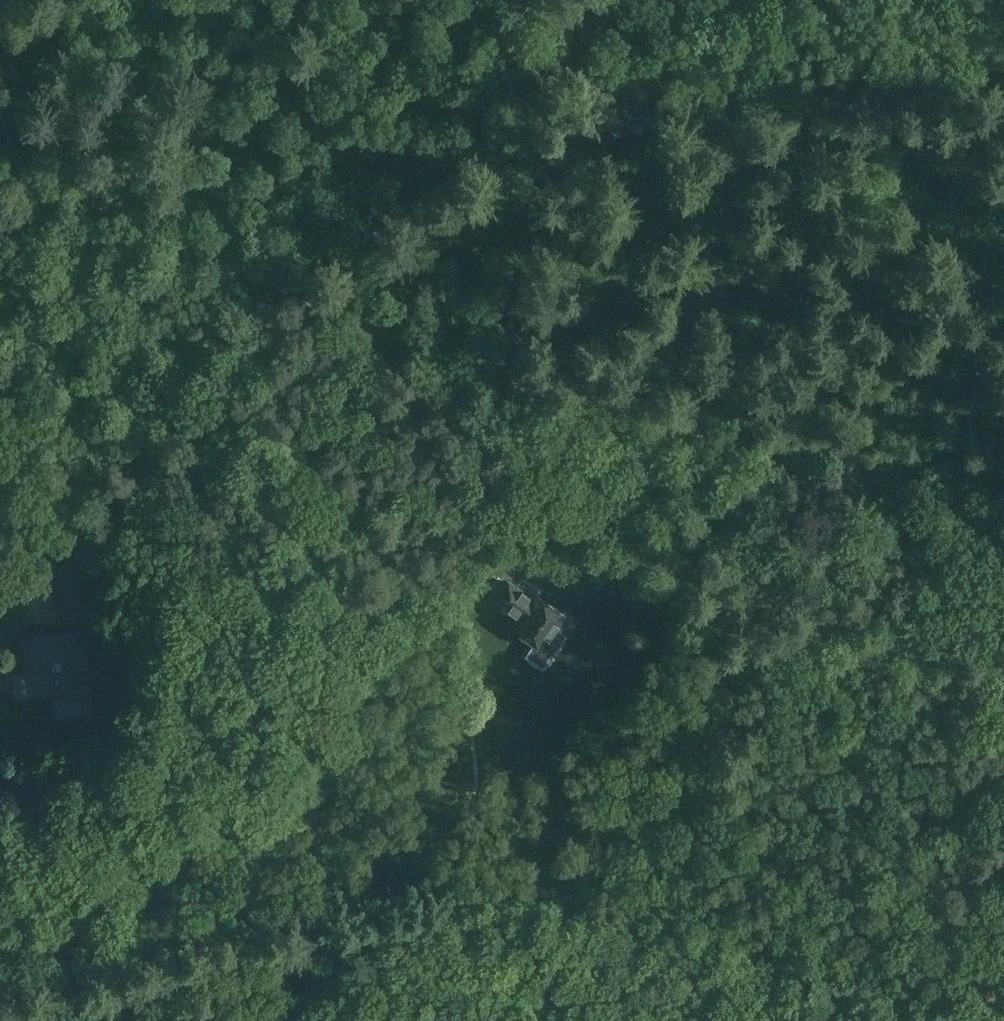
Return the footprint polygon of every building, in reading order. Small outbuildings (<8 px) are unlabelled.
[(535,598),(509,581),(497,598),(523,616),(516,626),(538,641),(548,626),(557,632),(568,615),(537,595),(535,598)] [(632,590),(636,614),(651,611),(647,587),(632,590)] [(87,666),(84,633),(24,640),(28,673),(15,674),(17,696),(32,694),(32,698),(90,691),(90,688),(105,686),(103,665),(87,666)]
